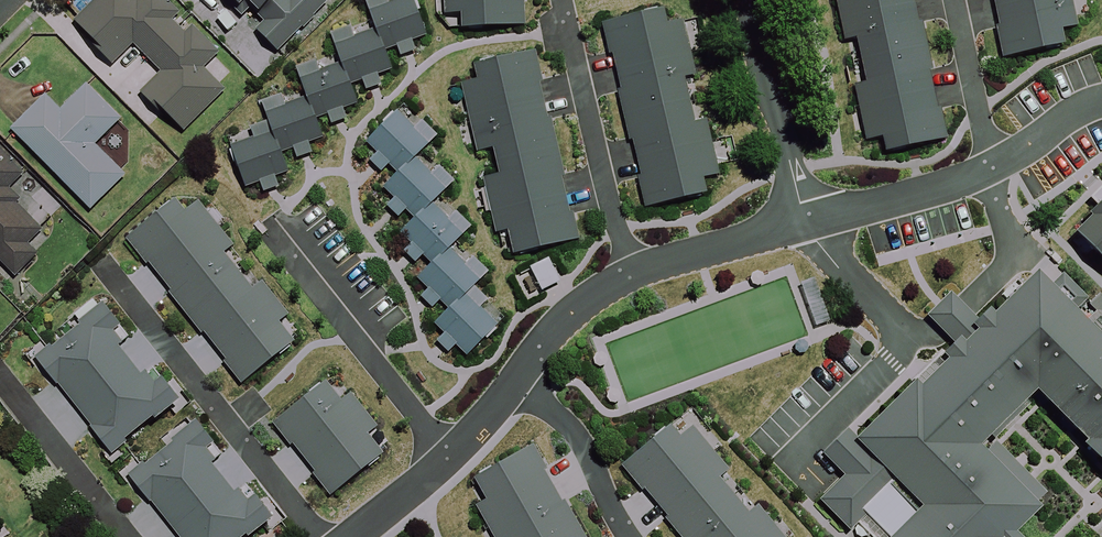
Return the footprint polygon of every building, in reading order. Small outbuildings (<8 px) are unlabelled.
[(72,23),(113,65),(133,46),(160,74),(142,92),(182,133),(224,92),(203,70),(219,54),(166,0),(96,0),(72,23)] [(240,10),(245,4),(263,21),(253,31),(280,58),(336,0),(229,0),(240,10)] [(414,0),(381,0),(368,5),(376,26),(335,41),(342,61),(299,76),(305,92),(264,107),(272,129),(232,143),(247,183),(290,168),(282,148),(328,132),(321,114),(360,100),(353,79),(394,64),(387,46),(426,32),(414,0)] [(525,0),(447,0),(448,12),(463,10),(464,26),(527,21),(525,0)] [(842,39),(854,36),(863,75),(848,79),(862,140),(880,136),(883,152),(948,137),(917,0),(833,0),(842,39)] [(1003,54),(1061,42),(1057,24),(1074,20),(1070,0),(992,0),(1003,54)] [(603,19),(646,203),(710,188),(707,173),(720,170),(708,117),(694,120),(683,74),(696,71),(684,18),(671,21),(667,4),(603,19)] [(581,235),(538,51),(474,66),(478,81),(464,84),(480,152),(494,149),(499,174),(486,177),(500,236),(513,233),(517,250),(581,235)] [(119,122),(85,88),(59,113),(45,98),(11,131),(89,211),(123,178),(92,147),(119,122)] [(432,142),(400,109),(369,140),(397,169),(382,184),(415,218),(403,230),(432,261),(419,274),(451,307),(437,321),(469,354),(501,322),(471,292),(483,279),(452,248),(465,235),(435,203),(450,188),(418,156),(432,142)] [(0,153),(0,262),(15,278),(37,256),(26,245),(41,231),(15,205),(18,202),(8,191),(23,176),(0,153)] [(1064,223),(1101,261),(1101,185),(1064,223)] [(123,235),(241,383),(292,342),(283,331),(294,322),(260,279),(249,288),(219,251),(230,243),(196,200),(185,208),(174,194),(123,235)] [(562,280),(550,256),(531,265),(543,289),(562,280)] [(1026,265),(853,438),(842,427),(819,450),(839,471),(816,494),(850,527),(865,512),(883,531),(877,536),(999,536),(1037,499),(972,436),(1025,383),(1101,458),(1101,340),(1026,265)] [(116,322),(98,300),(30,352),(52,381),(55,379),(87,421),(85,423),(106,450),(174,397),(156,374),(148,380),(108,328),(116,322)] [(320,378),(267,420),(327,493),(379,450),(364,432),(374,424),(345,390),(336,397),(320,378)] [(189,417),(120,470),(143,499),(145,497),(177,536),(236,536),(265,515),(246,491),(239,498),(199,446),(206,440),(189,417)] [(681,536),(784,536),(754,500),(743,509),(713,473),(724,464),(689,422),(678,430),(667,417),(616,458),(681,536)] [(531,443),(473,474),(480,487),(467,493),(490,536),(501,536),(505,535),(506,536),(580,536),(531,443)]
